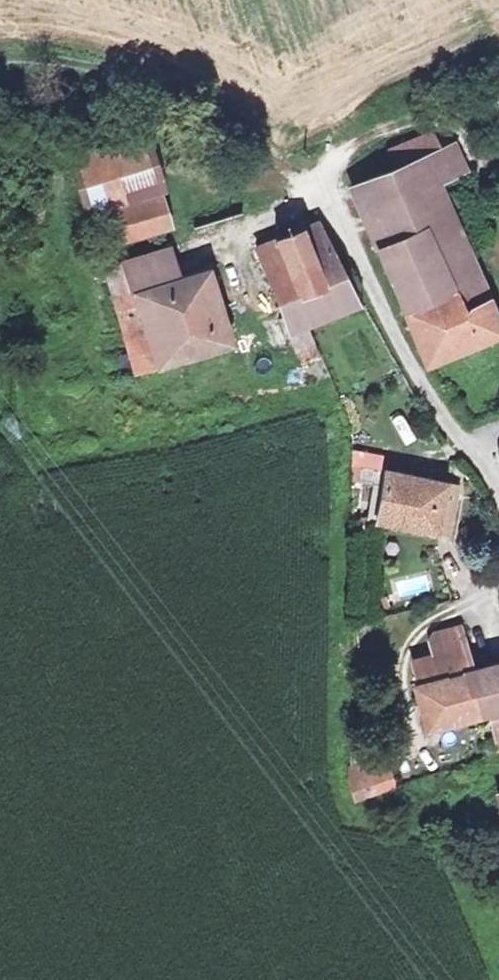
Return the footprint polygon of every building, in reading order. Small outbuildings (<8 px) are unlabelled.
[(396,140),(406,161),(435,148),(426,127),(396,140)] [(450,141),(462,170),(474,165),(462,136),(450,141)] [(87,200),(163,178),(151,137),(76,159),(87,200)] [(448,176),(462,170),(450,141),(435,148),(406,161),(356,182),(423,355),(498,322),(485,289),(461,227),(461,225),(466,217),(448,176)] [(123,237),(176,222),(168,192),(115,207),(123,237)] [(258,257),(262,255),(284,311),(276,314),(287,341),(294,338),(301,354),(319,347),(308,319),(356,299),(320,227),(314,218),(258,241),(255,233),(249,236),(258,257)] [(133,355),(122,358),(128,377),(232,339),(210,262),(188,270),(175,245),(109,272),(133,355)] [(377,513),(437,523),(443,475),(359,460),(356,480),(381,484),(377,513)] [(455,478),(443,475),(437,523),(449,525),(455,478)] [(426,572),(394,580),(398,597),(430,589),(426,572)] [(461,615),(445,620),(452,642),(467,638),(461,615)] [(476,665),(467,638),(452,642),(445,620),(426,625),(432,647),(423,650),(431,676),(413,681),(425,726),(459,716),(459,714),(487,706),(492,726),(485,728),(490,747),(498,745),(498,659),(476,665)] [(354,795),(374,786),(395,782),(389,765),(368,770),(365,759),(349,762),(348,777),(354,795)]
